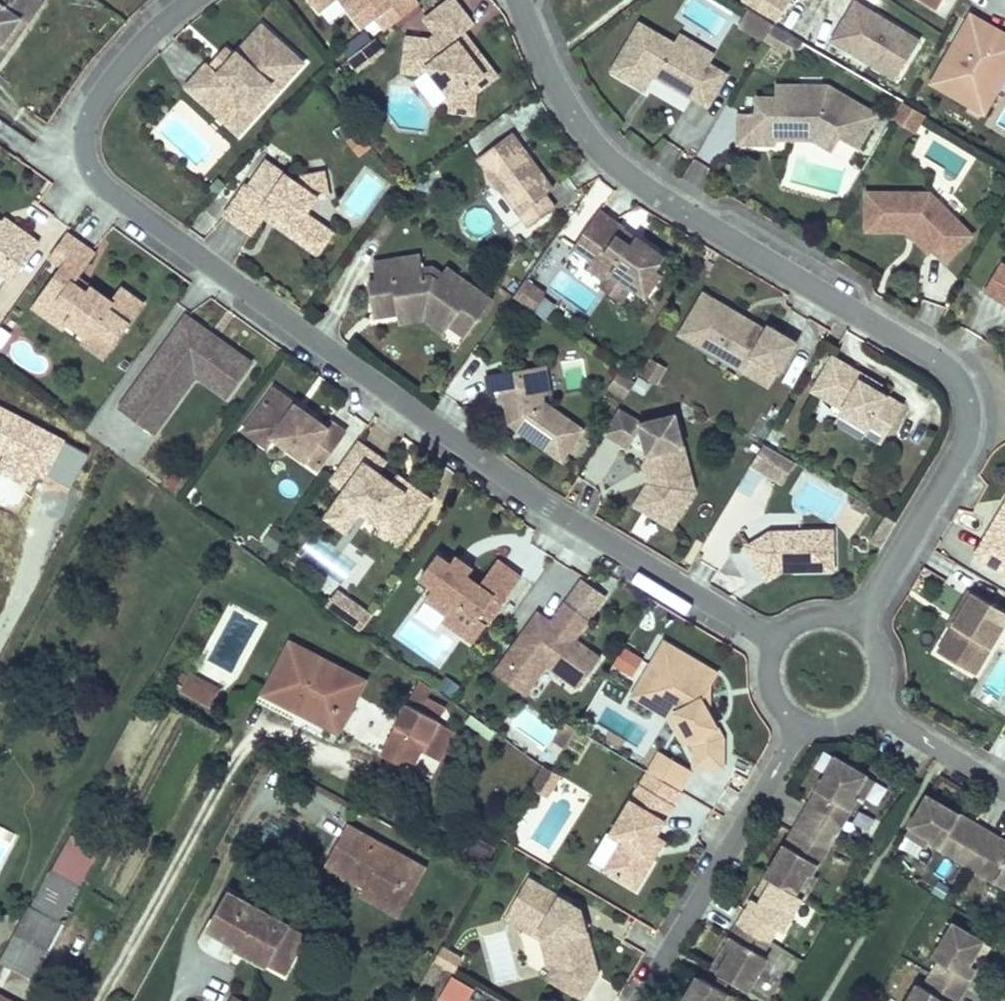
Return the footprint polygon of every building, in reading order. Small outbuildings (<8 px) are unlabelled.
[(22,18),(29,23),(46,0),(0,0),(0,48),(22,18)] [(320,12),(336,0),(311,0),(320,12)] [(350,12),(355,8),(349,0),(341,0),(350,12)] [(355,8),(350,12),(364,31),(377,20),(386,32),(420,7),(415,0),(349,0),(355,8)] [(430,18),(441,34),(434,39),(412,36),(409,57),(427,60),(432,68),(455,99),(453,110),(476,114),(480,92),(501,76),(477,44),(470,49),(461,38),(469,32),(478,25),(460,0),(454,0),(430,18)] [(754,7),(791,30),(804,8),(792,0),(759,0),(754,7)] [(896,80),(922,38),(862,0),(853,0),(829,38),(896,80)] [(943,0),(924,0),(938,9),(943,0)] [(771,24),(747,9),(737,26),(761,40),(771,24)] [(983,113),(1004,76),(1004,34),(971,14),(931,82),(983,113)] [(22,18),(0,48),(0,62),(29,23),(22,18)] [(661,73),(658,77),(707,106),(726,74),(709,64),(674,43),(639,23),(612,70),(644,89),(653,74),(652,73),(655,70),(661,73)] [(218,73),(207,63),(187,86),(210,107),(217,100),(238,119),(270,84),(277,90),(302,63),(262,26),(234,55),(221,70),(218,73)] [(477,44),(469,32),(461,38),(470,49),(477,44)] [(679,34),(674,43),(709,64),(714,55),(679,34)] [(380,37),(352,58),(361,71),(389,49),(380,37)] [(221,70),(234,55),(226,48),(213,63),(221,70)] [(427,60),(409,57),(407,70),(424,73),(432,68),(427,60)] [(217,100),(210,107),(239,133),(277,90),(270,84),(238,119),(217,100)] [(829,88),(775,87),(775,99),(756,98),(756,114),(738,114),(738,144),(776,145),(776,140),(776,114),(786,115),(785,125),(817,126),(840,140),(858,150),(877,117),(829,88)] [(924,115),(900,101),(891,120),(913,133),(924,115)] [(786,115),(776,114),(776,140),(813,141),(832,152),(840,140),(817,126),(785,125),(786,115)] [(511,134),(478,159),(485,170),(496,171),(502,179),(500,190),(528,227),(554,208),(545,196),(553,190),(511,134)] [(280,169),(269,186),(265,183),(260,191),(247,182),(224,214),(250,232),(263,213),(268,216),(271,212),(277,216),(274,220),(305,243),(319,222),(304,212),(316,195),(328,193),(323,171),(299,175),(296,180),(280,169)] [(496,171),(485,170),(488,183),(500,190),(502,179),(496,171)] [(930,193),(868,192),(867,230),(906,231),(906,226),(914,226),(914,231),(933,251),(945,262),(971,236),(930,193)] [(625,222),(601,206),(577,241),(595,254),(590,262),(609,275),(614,267),(629,278),(647,290),(663,268),(657,264),(666,250),(637,231),(632,240),(619,231),(625,222)] [(277,216),(271,212),(268,216),(274,220),(277,216)] [(2,222),(23,237),(26,232),(5,217),(2,222)] [(26,232),(23,237),(2,222),(0,220),(0,272),(12,281),(40,242),(26,232)] [(332,231),(319,222),(305,243),(317,251),(332,231)] [(637,231),(625,222),(619,231),(632,240),(637,231)] [(906,231),(906,236),(912,236),(929,254),(933,251),(914,231),(914,226),(906,226),(906,231)] [(95,253),(68,233),(50,257),(64,267),(46,291),(60,301),(52,311),(66,321),(89,338),(109,353),(144,304),(122,289),(113,303),(92,288),(88,293),(74,282),(95,253)] [(441,274),(436,280),(430,275),(423,276),(422,270),(420,255),(373,261),(375,279),(368,280),(373,315),(397,312),(396,306),(419,304),(448,325),(464,337),(491,300),(446,267),(441,274)] [(1000,263),(984,292),(1004,304),(1004,266),(1000,263)] [(629,278),(614,267),(609,275),(605,280),(621,291),(629,278)] [(422,270),(423,276),(430,275),(436,280),(441,274),(433,268),(422,270)] [(528,279),(517,299),(536,309),(546,290),(528,279)] [(60,301),(46,291),(34,308),(61,328),(66,321),(52,311),(60,301)] [(738,311),(706,292),(683,331),(746,369),(755,353),(781,369),(798,340),(770,324),(767,328),(748,317),(745,321),(735,315),(738,311)] [(419,304),(396,306),(397,312),(398,321),(422,318),(442,333),(448,325),(419,304)] [(748,317),(738,311),(735,315),(745,321),(748,317)] [(208,332),(186,316),(119,408),(152,432),(195,373),(227,396),(251,363),(218,339),(215,344),(205,337),(208,332)] [(218,339),(208,332),(205,337),(215,344),(218,339)] [(109,353),(89,338),(84,345),(104,359),(109,353)] [(781,369),(755,353),(746,369),(772,384),(781,369)] [(867,371),(835,354),(815,388),(846,406),(872,421),(867,430),(885,440),(906,402),(879,386),(863,377),(867,371)] [(658,384),(667,366),(650,357),(640,374),(658,384)] [(543,363),(520,367),(523,382),(538,380),(541,393),(548,392),(543,363)] [(520,367),(484,373),(487,389),(502,387),(508,421),(516,427),(518,423),(525,428),(523,431),(560,458),(581,428),(542,400),(541,393),(538,380),(523,382),(520,367)] [(882,381),(867,371),(863,377),(879,386),(882,381)] [(273,387),(253,413),(274,429),(271,434),(316,467),(344,430),(330,419),(325,425),(273,387)] [(872,421),(846,406),(838,419),(864,434),(867,430),(872,421)] [(643,432),(649,455),(658,459),(659,463),(649,480),(654,495),(668,503),(691,496),(686,479),(693,477),(674,411),(641,421),(617,407),(604,431),(627,445),(628,443),(636,428),(643,432)] [(274,429),(253,413),(242,428),(264,444),(271,434),(274,429)] [(636,428),(628,443),(649,455),(643,432),(636,428)] [(383,458),(355,438),(328,476),(343,488),(322,515),(342,530),(358,509),(378,523),(380,520),(398,533),(407,520),(411,523),(429,499),(406,482),(401,489),(389,480),(374,470),(383,458)] [(762,445),(751,463),(781,481),(792,462),(762,445)] [(658,459),(649,455),(645,463),(649,480),(659,463),(658,459)] [(394,473),(389,480),(401,489),(406,482),(394,473)] [(996,521),(1004,519),(1004,506),(996,521)] [(898,522),(887,515),(880,526),(891,533),(898,522)] [(996,521),(974,557),(1004,575),(1004,519),(996,521)] [(398,533),(380,520),(378,523),(373,530),(394,546),(411,523),(407,520),(398,533)] [(273,551),(284,535),(271,525),(259,541),(273,551)] [(891,533),(880,526),(874,537),(885,544),(891,533)] [(771,531),(747,546),(765,575),(786,562),(795,562),(795,571),(834,570),(833,530),(771,531)] [(518,572),(495,555),(477,580),(465,571),(468,568),(450,555),(448,559),(435,550),(419,573),(431,582),(423,594),(445,610),(454,598),(476,614),(491,592),(500,598),(518,572)] [(453,552),(450,555),(468,568),(471,564),(453,552)] [(786,562),(765,575),(768,579),(782,571),(795,571),(795,562),(786,562)] [(341,588),(331,599),(361,624),(370,613),(341,588)] [(968,591),(960,605),(965,608),(939,653),(976,675),(1004,625),(1004,613),(968,591)] [(586,615),(563,598),(548,620),(534,610),(499,659),(530,681),(543,662),(575,685),(596,655),(570,636),(586,615)] [(965,608),(960,605),(948,626),(953,628),(965,608)] [(721,672),(669,642),(647,679),(665,690),(659,699),(681,712),(696,737),(700,744),(700,760),(728,760),(728,737),(706,698),(721,672)] [(612,664),(633,677),(645,658),(625,645),(612,664)] [(291,646),(280,669),(285,671),(275,691),(314,711),(311,716),(338,730),(363,682),(291,646)] [(530,681),(499,659),(492,669),(522,690),(530,681)] [(280,669),(268,694),(311,716),(314,711),(275,691),(285,671),(280,669)] [(177,683),(183,686),(186,680),(189,677),(182,674),(177,683)] [(665,690),(647,679),(638,696),(676,718),(689,741),(696,737),(681,712),(659,699),(665,690)] [(186,680),(183,686),(180,691),(203,704),(208,692),(186,680)] [(432,690),(419,683),(381,756),(411,771),(420,755),(424,747),(439,720),(447,705),(428,696),(432,690)] [(460,732),(439,720),(424,747),(420,755),(442,766),(460,732)] [(566,750),(578,730),(567,724),(556,744),(566,750)] [(695,773),(663,754),(651,774),(684,793),(695,773)] [(813,800),(802,819),(837,841),(863,797),(859,795),(871,774),(840,755),(821,787),(826,790),(818,803),(813,800)] [(560,777),(543,766),(530,788),(541,794),(546,784),(553,788),(560,777)] [(684,793),(651,774),(644,786),(677,807),(685,793),(684,793)] [(880,779),(871,774),(859,795),(863,797),(868,800),(880,779)] [(548,798),(553,788),(546,784),(541,794),(548,798)] [(677,807),(644,786),(614,836),(626,843),(608,872),(639,891),(658,858),(650,853),(658,838),(677,807)] [(826,790),(821,787),(813,800),(818,803),(826,790)] [(913,824),(933,836),(930,843),(1004,889),(1004,847),(1001,844),(1004,839),(975,822),(972,827),(959,819),(962,814),(930,795),(913,824)] [(975,822),(962,814),(959,819),(972,827),(975,822)] [(788,842),(768,876),(775,880),(798,894),(811,871),(817,874),(837,841),(802,819),(796,829),(801,832),(793,845),(788,842)] [(933,836),(913,824),(907,833),(928,845),(930,843),(933,836)] [(350,827),(329,866),(369,888),(375,891),(373,896),(394,907),(417,864),(350,827)] [(801,832),(796,829),(788,842),(793,845),(801,832)] [(53,870),(80,885),(99,849),(72,834),(53,870)] [(487,866),(497,849),(475,837),(465,854),(487,866)] [(667,844),(658,838),(650,853),(658,858),(667,844)] [(402,918),(428,870),(417,864),(394,907),(373,896),(375,891),(369,888),(364,898),(402,918)] [(53,870),(32,909),(59,924),(80,885),(53,870)] [(817,874),(811,871),(798,894),(804,897),(806,899),(820,876),(817,874)] [(775,880),(768,876),(756,896),(763,900),(775,880)] [(571,902),(529,878),(509,912),(546,934),(555,966),(549,976),(585,996),(599,971),(584,920),(567,910),(571,902)] [(756,896),(741,922),(771,940),(780,925),(785,928),(804,897),(798,894),(775,880),(763,900),(756,896)] [(306,936),(230,894),(212,929),(240,946),(238,948),(284,975),(306,936)] [(581,907),(571,902),(567,910),(584,920),(581,907)] [(3,955),(1,959),(32,977),(61,925),(59,924),(32,909),(29,907),(27,910),(3,955)] [(546,934),(509,912),(507,917),(542,937),(550,967),(555,966),(546,934)] [(734,948),(719,974),(748,991),(770,955),(764,951),(771,940),(741,922),(727,944),(734,948)] [(955,922),(935,955),(941,958),(925,985),(919,981),(907,1000),(956,1000),(977,965),(970,961),(984,939),(955,922)] [(990,943),(984,939),(970,961),(977,965),(990,943)] [(734,948),(727,944),(712,970),(719,974),(734,948)] [(444,946),(436,960),(455,971),(463,957),(444,946)] [(700,973),(684,1000),(726,1000),(732,992),(700,973)] [(732,992),(726,1000),(738,1000),(740,997),(732,992)] [(0,993),(0,1000),(15,1000),(0,993)]
